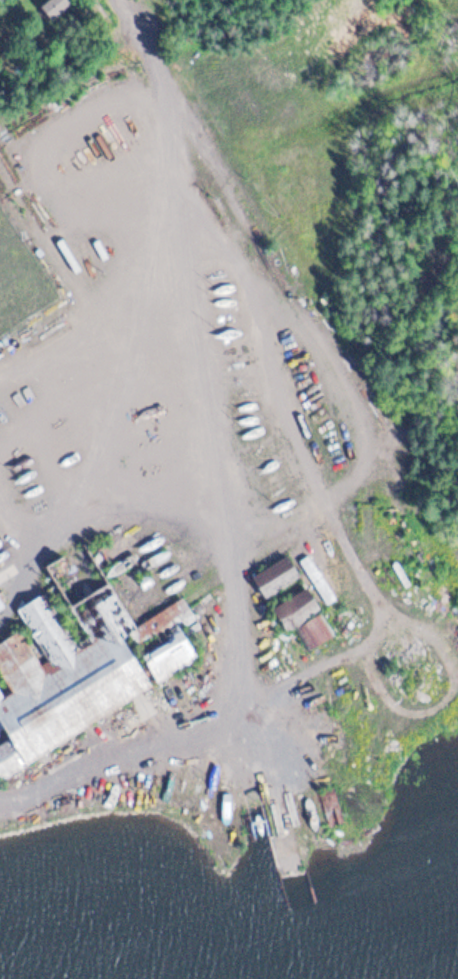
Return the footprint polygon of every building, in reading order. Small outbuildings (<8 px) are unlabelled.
[(51,22),(74,6),(69,0),(45,0),(39,4),(51,22)] [(61,240),(75,272),(84,268),(70,237),(61,240)] [(271,597),(304,575),(291,555),(258,577),(271,597)] [(148,685),(121,640),(131,634),(159,679),(198,656),(182,629),(200,618),(186,594),(139,623),(112,579),(69,605),(89,636),(78,643),(45,589),(15,608),(46,659),(42,662),(22,630),(0,644),(0,669),(13,691),(5,696),(0,688),(0,740),(4,746),(0,748),(0,776),(148,685)] [(272,609),(307,586),(320,605),(284,628),(272,609)] [(300,628),(325,613),(337,633),(312,648),(300,628)]
